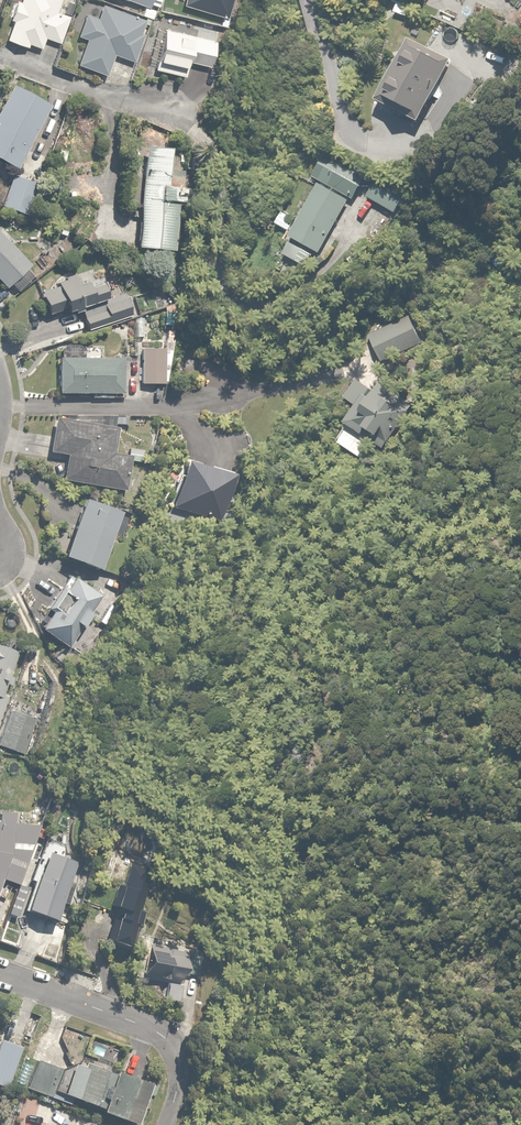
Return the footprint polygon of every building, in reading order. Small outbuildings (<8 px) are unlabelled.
[(62,0),(24,0),(23,2),(18,0),(12,19),(15,20),(8,41),(30,49),(31,44),(44,48),(48,39),(60,43),(70,15),(58,11),(62,0)] [(144,7),(142,13),(153,18),(157,9),(150,7),(153,0),(126,0),(144,7)] [(186,5),(225,17),(231,0),(187,0),(186,5)] [(149,19),(104,4),(99,19),(87,15),(80,35),(86,37),(78,64),(108,74),(115,53),(135,60),(149,19)] [(441,9),(436,19),(461,31),(466,21),(441,9)] [(211,66),(217,39),(164,27),(155,69),(188,77),(191,62),(211,66)] [(421,123),(451,59),(407,38),(377,101),(421,123)] [(14,85),(0,112),(0,162),(16,171),(51,106),(14,85)] [(170,148),(148,146),(138,249),(178,252),(186,170),(168,168),(170,148)] [(324,160),(315,178),(356,198),(365,180),(324,160)] [(36,184),(12,177),(3,207),(27,215),(36,184)] [(376,179),(367,196),(398,212),(407,195),(376,179)] [(349,199),(322,184),(292,239),(320,254),(349,199)] [(12,284),(18,291),(37,274),(0,232),(0,283),(6,289),(12,284)] [(83,312),(88,329),(132,317),(126,294),(108,299),(104,285),(91,288),(89,283),(82,285),(79,274),(67,277),(67,279),(58,282),(59,287),(44,291),(50,313),(66,309),(68,314),(76,312),(77,314),(83,312)] [(410,315),(372,335),(384,359),(423,339),(410,315)] [(67,347),(61,352),(60,392),(93,393),(93,398),(113,398),(113,394),(124,394),(124,359),(85,358),(85,347),(67,347)] [(164,349),(143,349),(143,362),(131,362),(131,377),(142,377),(142,384),(162,384),(162,378),(169,378),(169,368),(164,368),(164,349)] [(347,423),(351,425),(388,444),(408,404),(379,389),(378,390),(356,379),(345,400),(356,406),(347,423)] [(120,427),(57,418),(51,453),(66,455),(62,480),(127,490),(133,455),(142,456),(143,448),(130,447),(129,455),(116,453),(120,427)] [(172,497),(177,498),(174,508),(222,521),(236,473),(187,460),(184,470),(180,469),(172,497)] [(102,569),(114,537),(124,541),(130,524),(120,521),(122,513),(86,500),(66,556),(102,569)] [(69,646),(100,594),(72,579),(66,590),(60,586),(46,611),(50,613),(40,629),(69,646)] [(0,645),(0,719),(8,695),(5,695),(19,651),(0,645)] [(9,710),(0,738),(0,747),(24,754),(35,718),(9,710)] [(5,878),(25,886),(37,852),(38,824),(15,823),(15,811),(0,811),(0,892),(5,878)] [(79,862),(63,857),(68,843),(48,836),(34,877),(38,879),(27,910),(57,921),(63,903),(70,905),(78,883),(72,881),(79,862)] [(158,863),(131,856),(108,942),(135,949),(158,863)] [(203,947),(152,943),(151,966),(185,968),(185,973),(201,974),(203,947)] [(180,984),(165,984),(165,999),(180,999),(180,984)] [(1,1041),(0,1044),(0,1084),(9,1087),(23,1048),(1,1041)] [(57,1068),(37,1062),(30,1089),(50,1094),(57,1068)] [(107,1075),(75,1065),(65,1094),(97,1104),(107,1075)] [(159,1085),(117,1072),(105,1110),(139,1121),(148,1094),(155,1097),(159,1085)]
